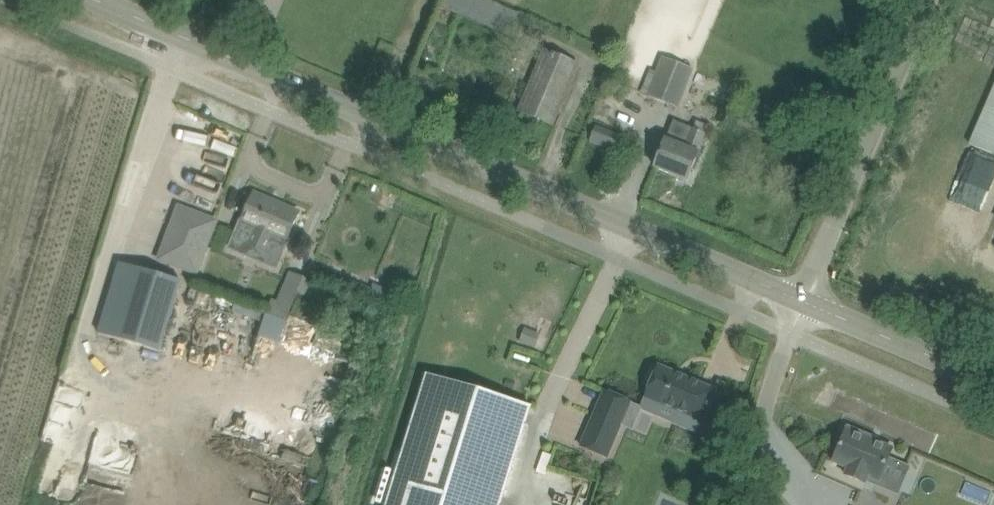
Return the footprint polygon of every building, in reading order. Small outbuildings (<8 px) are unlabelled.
[(518,111),(552,126),(578,64),(544,50),(518,111)] [(662,56),(646,96),(678,109),(694,68),(662,56)] [(969,144),(993,155),(993,86),(969,144)] [(596,126),(590,141),(614,151),(621,136),(596,126)] [(664,140),(660,150),(653,167),(685,181),(705,133),(692,128),(684,148),(664,140)] [(961,190),(986,199),(993,175),(993,158),(975,151),(961,190)] [(253,196),(245,214),(242,222),(232,245),(247,251),(251,241),(267,248),(270,240),(284,246),(286,241),(291,230),(298,212),(271,200),(270,203),(253,196)] [(177,204),(155,261),(197,276),(219,220),(177,204)] [(181,281),(120,263),(99,333),(144,347),(160,352),(181,281)] [(285,270),(263,336),(284,343),(305,276),(285,270)] [(523,342),(537,345),(540,333),(525,330),(523,342)] [(714,391),(658,366),(656,370),(652,368),(646,382),(651,384),(640,408),(672,421),(676,411),(701,422),(714,391)] [(531,407),(426,374),(386,504),(501,504),(531,407)] [(623,401),(624,400),(604,391),(580,446),(606,457),(620,424),(614,422),(623,401)] [(878,481),(892,449),(846,429),(832,462),(847,468),(844,475),(864,484),(867,477),(878,481)]
